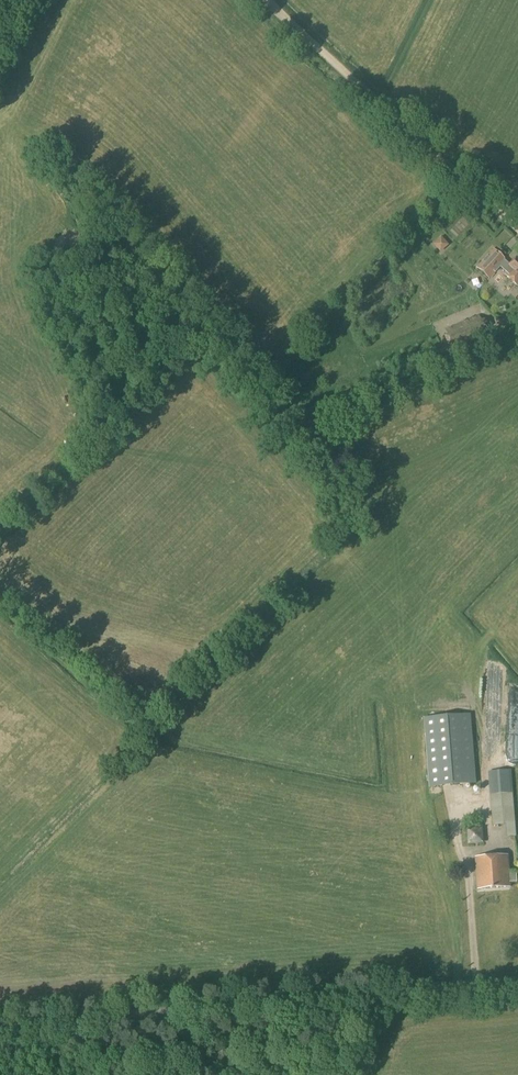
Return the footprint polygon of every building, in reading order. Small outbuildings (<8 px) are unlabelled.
[(517,286),(517,260),(516,258),(509,265),(503,260),(504,259),(493,249),(477,268),(489,279),(501,266),(508,273),(505,275),(517,286)] [(445,331),(453,349),(487,335),(479,317),(445,331)] [(424,718),(430,787),(476,783),(471,715),(424,718)] [(507,824),(508,837),(516,836),(511,771),(489,772),(493,825),(507,824)] [(467,829),(468,845),(484,843),(483,827),(467,829)] [(476,858),(478,889),(511,887),(510,883),(517,882),(517,872),(510,872),(508,855),(476,858)] [(497,937),(497,949),(503,949),(503,957),(508,957),(509,937),(497,937)]
